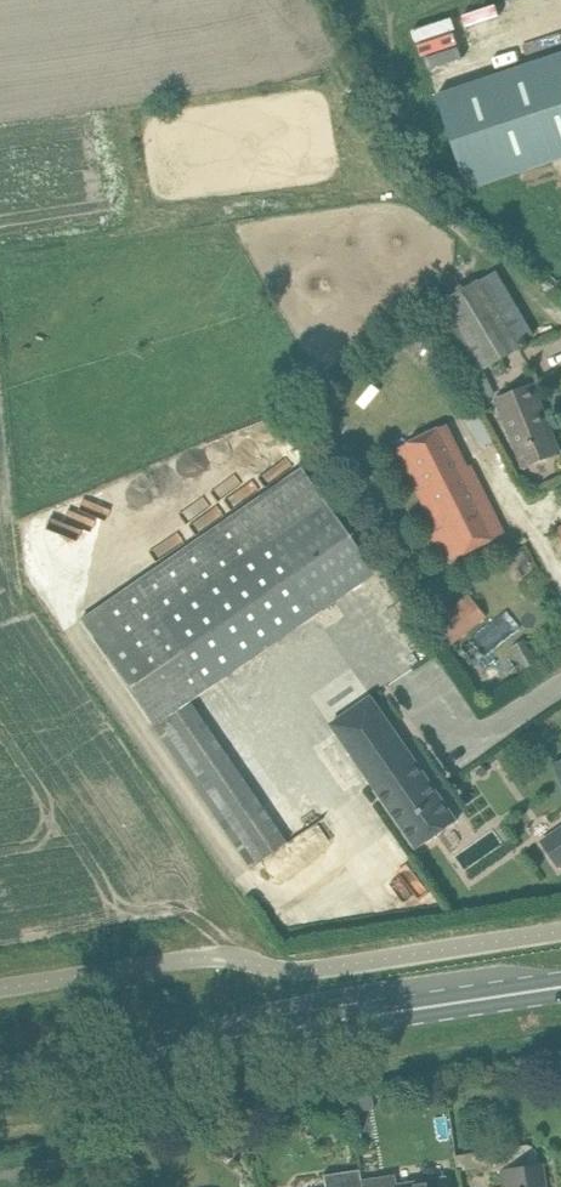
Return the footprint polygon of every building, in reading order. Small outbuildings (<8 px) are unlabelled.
[(468,190),(560,159),(560,53),(436,94),(468,190)] [(439,284),(420,295),(428,309),(427,310),(467,378),(486,367),(519,348),(510,334),(531,322),(499,270),(479,281),(448,299),(439,284)] [(524,466),(559,452),(532,385),(497,399),(524,466)] [(445,425),(397,450),(436,530),(431,533),(446,563),(504,533),(471,465),(467,467),(445,425)] [(287,843),(189,700),(375,574),(301,467),(80,619),(152,723),(150,725),(250,868),(287,843)] [(451,642),(485,615),(469,594),(434,621),(451,642)] [(524,639),(512,646),(524,668),(537,661),(524,639)] [(371,693),(331,721),(416,846),(457,818),(371,693)] [(550,856),(560,849),(560,826),(540,841),(550,856)] [(535,1154),(533,1150),(530,1147),(526,1145),(521,1146),(517,1149),(515,1153),(515,1157),(516,1168),(506,1169),(501,1170),(504,1186),(543,1186),(540,1165),(550,1164),(550,1162),(537,1165),(535,1154)] [(454,1170),(486,1165),(484,1150),(452,1155),(454,1170)] [(322,1174),(324,1186),(361,1186),(360,1178),(359,1174),(358,1169),(322,1174)] [(396,1186),(394,1173),(360,1178),(361,1186),(445,1186),(444,1179),(396,1186)]
